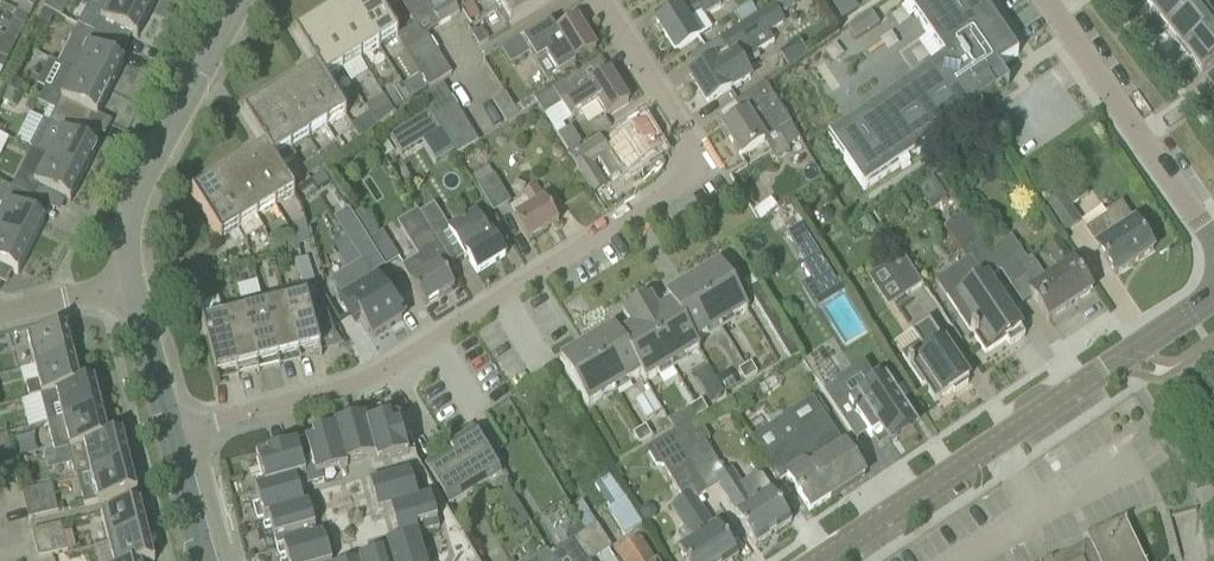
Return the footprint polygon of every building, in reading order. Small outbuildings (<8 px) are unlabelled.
[(39,0),(23,0),(22,4),(34,10),(39,0)] [(45,9),(54,14),(61,17),(67,4),(58,0),(48,0),(44,8),(45,9)] [(79,24),(121,45),(127,33),(137,37),(150,11),(128,0),(91,0),(79,24)] [(150,11),(156,0),(128,0),(150,11)] [(360,60),(378,49),(349,0),(343,0),(329,8),(360,60)] [(378,49),(397,38),(396,37),(376,3),(374,0),(349,0),(378,49)] [(433,14),(440,25),(459,13),(452,3),(445,7),(441,0),(437,0),(428,6),(433,14)] [(512,0),(494,0),(499,9),(512,0)] [(499,9),(511,27),(554,0),(512,0),(499,9)] [(678,9),(656,23),(674,51),(711,29),(703,16),(720,6),(717,0),(673,0),(678,9)] [(727,92),(729,90),(729,89),(751,76),(744,64),(757,56),(756,53),(773,43),(768,34),(785,23),(780,15),(795,6),(791,0),(781,0),(758,15),(740,25),(717,40),(726,52),(688,75),(706,104),(727,92)] [(827,139),(864,192),(982,111),(979,107),(1009,86),(1008,84),(1007,85),(996,70),(1018,55),(980,0),(907,0),(904,2),(944,60),(827,139)] [(859,8),(854,0),(829,0),(842,19),(859,8)] [(1147,6),(1165,29),(1202,0),(1156,0),(1147,6)] [(1165,29),(1182,51),(1213,26),(1213,1),(1213,0),(1202,0),(1165,29)] [(472,20),(482,15),(474,2),(465,7),(472,20)] [(427,3),(408,14),(415,26),(421,36),(426,33),(440,25),(433,14),(428,6),(427,3)] [(311,19),(343,71),(360,60),(329,8),(311,19)] [(54,14),(45,9),(39,22),(49,26),(54,14)] [(871,13),(848,28),(856,40),(879,25),(871,13)] [(293,31),(314,66),(324,82),(343,71),(311,19),(293,31)] [(555,35),(547,21),(520,38),(501,50),(511,65),(529,54),(535,64),(547,57),(559,76),(574,67),(572,64),(594,50),(577,21),(555,35)] [(17,44),(25,28),(13,22),(5,38),(17,44)] [(121,45),(79,24),(58,63),(111,90),(125,63),(115,58),(121,45)] [(433,44),(426,33),(421,36),(415,26),(396,37),(397,38),(403,47),(409,58),(433,44)] [(1182,51),(1200,74),(1213,63),(1213,26),(1182,51)] [(479,46),(488,41),(482,30),(472,36),(479,46)] [(5,38),(0,36),(0,57),(8,61),(17,44),(5,38)] [(439,54),(433,44),(409,58),(415,68),(439,54)] [(445,65),(439,54),(415,68),(421,77),(422,79),(445,65)] [(49,59),(35,87),(44,91),(62,100),(56,111),(82,124),(88,112),(98,117),(111,90),(58,63),(49,59)] [(451,75),(445,65),(422,79),(424,82),(428,89),(451,75)] [(314,66),(296,77),(328,129),(346,118),(324,82),(314,66)] [(610,74),(587,88),(579,74),(558,86),(535,101),(544,116),(560,106),(570,121),(596,104),(604,117),(606,116),(628,103),(610,74)] [(296,77),(278,89),(309,141),(328,129),(296,77)] [(422,79),(421,77),(404,88),(411,99),(428,89),(424,82),(422,79)] [(787,148),(793,145),(799,141),(766,84),(737,103),(744,114),(721,128),(739,157),(760,144),(763,143),(762,142),(777,132),(787,148)] [(411,99),(404,88),(402,85),(387,94),(396,109),(411,99)] [(428,111),(450,97),(443,85),(421,99),(428,111)] [(309,141),(278,89),(259,100),(291,152),(309,141)] [(1,103),(12,108),(18,97),(7,91),(1,103)] [(38,102),(56,111),(62,100),(44,91),(38,102)] [(493,103),(507,125),(519,117),(505,95),(493,103)] [(365,108),(375,125),(393,114),(383,97),(365,108)] [(458,109),(450,97),(428,111),(429,112),(435,123),(458,109)] [(259,100),(241,111),(262,146),(272,163),(276,169),(284,165),(295,158),(291,152),(259,100)] [(465,120),(458,109),(435,123),(441,132),(442,134),(465,120)] [(30,149),(31,149),(48,158),(84,176),(97,150),(88,145),(95,130),(82,124),(56,111),(49,125),(43,122),(30,149)] [(429,112),(389,136),(401,156),(422,143),(441,132),(435,123),(429,112)] [(368,115),(350,125),(358,138),(376,127),(368,115)] [(472,132),(465,120),(442,134),(449,146),(472,132)] [(578,146),(567,154),(579,174),(592,194),(604,187),(591,165),(599,160),(611,179),(620,174),(622,178),(659,155),(641,126),(606,148),(599,138),(583,148),(580,150),(578,146)] [(558,139),(567,154),(578,146),(580,150),(583,148),(572,131),(558,139)] [(455,156),(478,142),(472,132),(449,146),(455,156)] [(244,157),(275,208),(293,197),(276,169),(262,146),(244,157)] [(316,153),(324,165),(333,159),(326,148),(316,153)] [(48,158),(31,149),(12,190),(16,192),(28,198),(42,204),(54,210),(61,197),(71,202),(84,176),(48,158)] [(275,208),(244,157),(226,168),(257,219),(275,208)] [(301,168),(307,177),(318,171),(312,162),(301,168)] [(357,179),(361,179),(367,175),(369,171),(369,167),(367,164),(365,163),(360,163),(352,168),(351,173),(351,177),(353,178),(357,179)] [(208,179),(239,229),(257,219),(226,168),(208,179)] [(478,185),(493,211),(509,201),(494,176),(478,185)] [(931,177),(917,187),(930,206),(944,196),(931,177)] [(239,229),(208,179),(190,190),(220,241),(239,229)] [(1080,183),(1047,205),(1065,232),(1079,222),(1070,208),(1088,195),(1080,183)] [(42,204),(28,198),(16,192),(12,190),(0,184),(0,232),(32,248),(45,221),(36,216),(42,204)] [(513,220),(515,223),(528,243),(557,225),(534,187),(521,195),(530,209),(513,220)] [(293,198),(298,212),(304,209),(298,196),(293,198)] [(752,211),(760,223),(779,210),(770,198),(752,211)] [(434,205),(418,215),(423,223),(426,228),(450,266),(465,257),(466,259),(476,275),(505,257),(506,257),(491,232),(490,233),(488,234),(476,214),(450,231),(434,205)] [(1084,233),(1101,258),(1114,277),(1151,252),(1119,205),(1106,214),(1108,216),(1084,233)] [(361,262),(331,280),(344,300),(341,302),(344,307),(353,320),(357,318),(359,321),(371,340),(401,321),(388,301),(378,285),(376,286),(370,277),(384,268),(367,241),(355,222),(348,210),(334,219),(361,262)] [(961,216),(947,226),(963,249),(977,240),(961,216)] [(869,218),(860,223),(867,235),(876,230),(869,218)] [(451,269),(426,228),(407,240),(417,257),(399,269),(424,308),(454,290),(446,278),(454,273),(451,269)] [(2,284),(9,270),(19,274),(32,248),(0,232),(0,283),(2,284)] [(384,268),(399,259),(382,232),(367,241),(384,268)] [(1029,294),(1034,302),(1048,322),(1091,293),(1057,243),(1045,251),(1060,273),(1047,282),(1031,258),(1027,261),(1018,248),(1017,249),(1010,238),(987,253),(1010,286),(1022,277),(1032,292),(1029,294)] [(817,293),(835,283),(818,254),(800,265),(817,293)] [(906,296),(922,285),(901,255),(886,265),(906,296)] [(201,262),(195,260),(189,263),(188,269),(192,274),(199,274),(202,268),(201,262)] [(746,311),(730,285),(718,264),(691,281),(717,323),(730,315),(733,319),(746,311)] [(1024,336),(984,277),(949,301),(984,353),(1005,340),(1009,346),(1024,336)] [(664,297),(668,305),(692,344),(693,343),(706,336),(703,332),(717,323),(691,281),(664,297)] [(748,292),(754,302),(764,296),(758,286),(748,292)] [(259,374),(280,368),(265,311),(261,295),(241,300),(244,316),(259,374)] [(754,302),(761,314),(771,308),(764,296),(754,302)] [(307,300),(286,305),(300,363),(322,358),(317,339),(335,334),(328,314),(312,318),(307,300)] [(668,305),(649,316),(641,303),(635,307),(668,363),(682,355),(684,359),(698,350),(693,343),(692,344),(668,305)] [(286,305),(265,311),(280,368),(300,363),(286,305)] [(629,328),(617,336),(641,375),(639,376),(644,383),(657,375),(655,371),(668,363),(635,307),(621,315),(629,328)] [(761,314),(769,326),(779,320),(771,308),(761,314)] [(217,384),(238,379),(223,321),(220,310),(199,315),(201,320),(202,327),(217,384)] [(244,316),(223,321),(238,379),(259,374),(244,316)] [(769,326),(776,338),(786,331),(779,320),(769,326)] [(968,380),(928,320),(910,332),(918,344),(901,355),(907,363),(906,363),(921,386),(922,385),(934,402),(952,390),(953,393),(967,384),(965,381),(968,380)] [(612,328),(585,344),(611,387),(625,379),(627,383),(639,376),(641,375),(617,336),(612,328)] [(28,338),(35,367),(73,357),(66,329),(28,338)] [(776,338),(783,349),(793,342),(786,331),(776,338)] [(783,349),(790,361),(800,355),(793,342),(783,349)] [(585,344),(558,361),(586,408),(600,399),(598,395),(611,387),(585,344)] [(29,399),(40,396),(81,386),(73,357),(35,367),(39,383),(26,386),(29,399)] [(750,377),(756,374),(750,364),(744,367),(750,377)] [(738,371),(744,381),(750,377),(744,367),(738,371)] [(730,372),(718,379),(726,392),(737,385),(730,372)] [(836,384),(823,391),(843,422),(853,438),(855,442),(856,441),(854,438),(865,431),(870,439),(881,431),(888,442),(913,426),(897,401),(880,375),(845,398),(836,384)] [(715,381),(703,388),(709,399),(722,392),(715,381)] [(40,396),(47,425),(63,421),(62,420),(101,411),(94,382),(81,386),(40,396)] [(659,410),(649,394),(638,401),(648,417),(659,410)] [(695,405),(701,416),(707,412),(701,402),(695,405)] [(695,420),(697,418),(701,416),(695,405),(689,409),(695,419),(695,420)] [(63,421),(47,425),(54,453),(67,450),(67,449),(108,439),(101,411),(62,420),(63,421)] [(785,417),(752,438),(779,480),(786,475),(810,511),(863,476),(824,416),(796,435),(785,417)] [(474,555),(421,468),(417,462),(415,454),(408,456),(403,441),(407,440),(400,417),(368,427),(366,420),(334,429),(335,432),(304,441),(304,442),(296,444),(288,447),(278,450),(256,456),(265,489),(255,492),(264,524),(268,522),(277,552),(283,550),(286,560),(478,560),(474,555)] [(695,419),(669,435),(703,488),(715,480),(736,512),(733,514),(741,526),(754,546),(790,523),(777,503),(769,490),(761,479),(755,477),(740,487),(729,469),(723,473),(704,444),(710,439),(697,418),(695,420),(695,419)] [(645,441),(651,438),(645,427),(639,431),(645,441)] [(449,507),(501,476),(474,430),(447,446),(450,451),(424,466),(449,507)] [(633,435),(639,445),(645,441),(639,431),(633,435)] [(9,440),(7,434),(0,436),(0,464),(1,467),(14,464),(9,440)] [(678,549),(677,550),(684,560),(732,560),(737,558),(715,525),(713,527),(692,495),(703,488),(669,435),(646,449),(656,466),(664,468),(663,469),(683,499),(670,507),(684,528),(670,537),(678,549)] [(74,477),(76,477),(129,465),(122,436),(108,439),(67,449),(67,450),(74,477)] [(129,465),(76,477),(83,507),(137,493),(129,465)] [(51,486),(22,493),(25,507),(54,500),(51,486)] [(28,520),(53,514),(57,513),(54,500),(25,507),(28,520)] [(641,525),(624,500),(607,511),(623,536),(641,525)] [(573,508),(587,531),(601,553),(610,547),(581,502),(573,508)] [(101,515),(108,544),(147,534),(140,505),(116,511),(101,515)] [(643,509),(642,514),(644,518),(649,520),(654,517),(655,512),(652,508),(647,506),(643,509)] [(1127,519),(1086,537),(1090,545),(1055,560),(1145,560),(1127,519)] [(61,525),(32,532),(35,546),(64,539),(61,525)] [(601,553),(587,531),(585,532),(571,542),(581,558),(583,560),(589,560),(601,553)] [(113,560),(154,560),(147,534),(108,544),(113,560)] [(39,559),(63,553),(68,552),(64,539),(35,546),(39,559)] [(640,539),(622,551),(628,560),(654,560),(640,539)] [(547,551),(532,560),(553,560),(547,551)]
